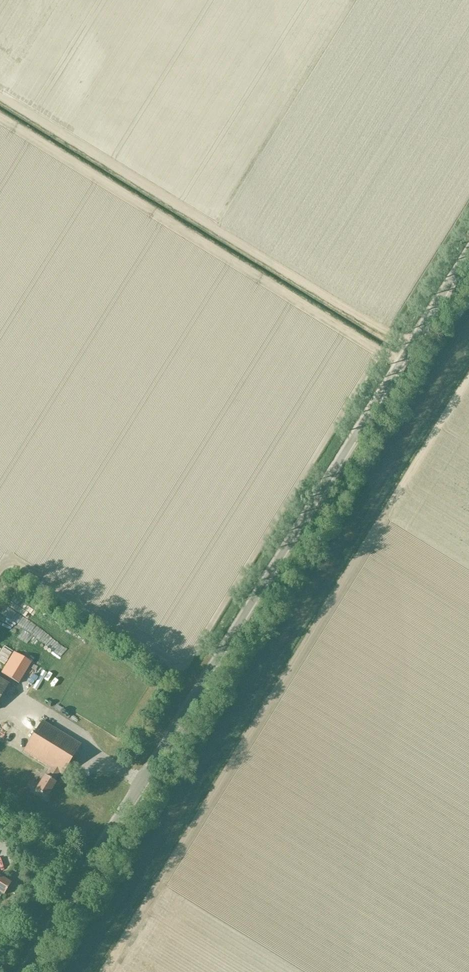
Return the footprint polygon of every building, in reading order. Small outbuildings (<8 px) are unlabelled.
[(19,685),(32,663),(13,652),(0,674),(19,685)] [(8,685),(0,680),(0,699),(8,685)] [(80,745),(42,722),(23,752),(51,769),(46,778),(44,777),(35,792),(46,799),(55,783),(53,782),(58,774),(61,775),(80,745)] [(10,884),(0,878),(0,893),(3,895),(10,884)]
